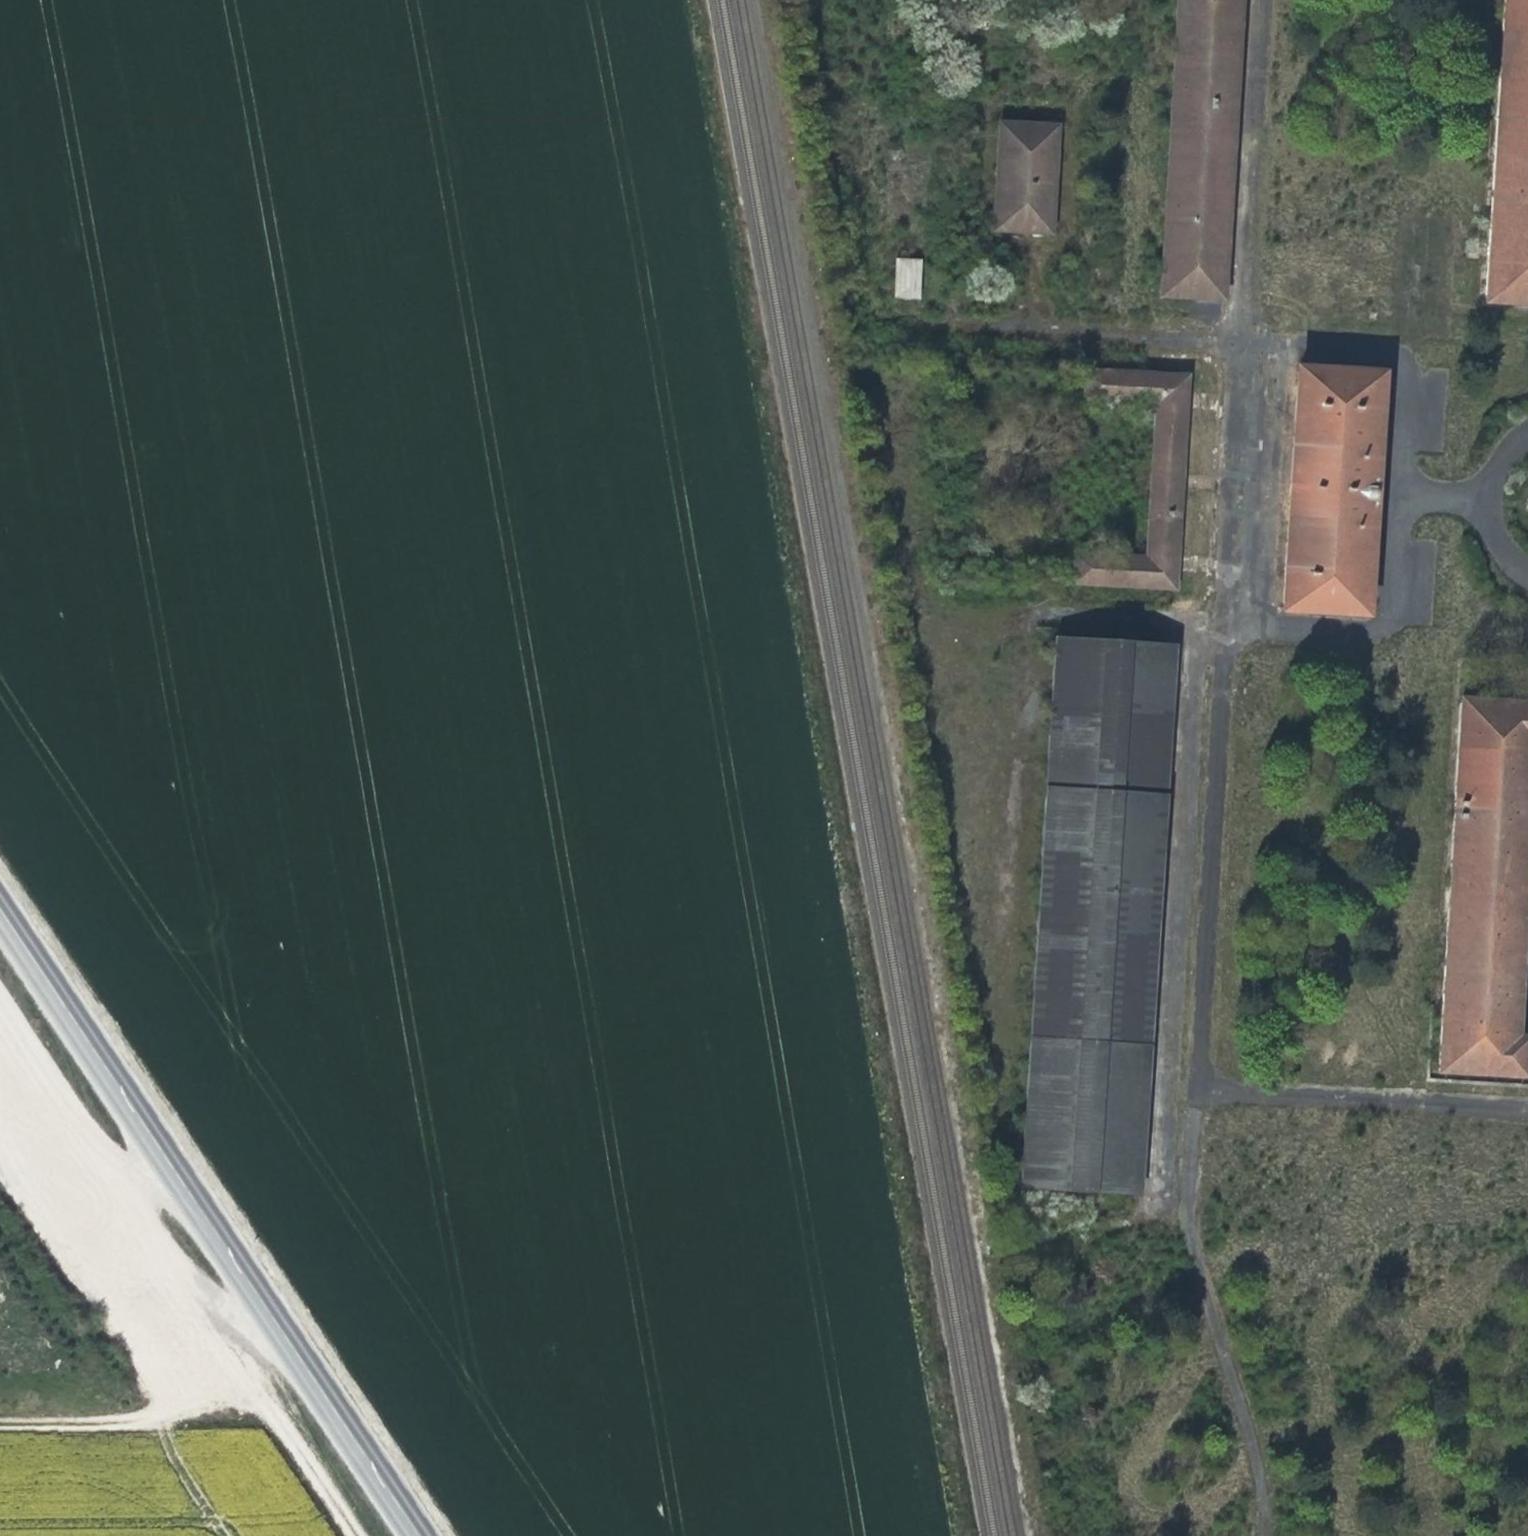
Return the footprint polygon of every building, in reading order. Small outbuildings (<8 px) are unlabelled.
[(1225,305),(1240,0),(1175,0),(1160,301),(1225,305)] [(1527,318),(1527,0),(1503,0),(1486,315),(1527,318)] [(1057,127),(1002,123),(996,234),(1050,238),(1057,127)] [(1280,608),(1366,614),(1382,366),(1296,361),(1280,608)] [(1076,546),(1073,582),(1172,588),(1185,372),(1094,366),(1092,394),(1153,398),(1143,550),(1076,546)] [(1053,634),(1020,1185),(1133,1192),(1167,641),(1053,634)] [(1459,689),(1436,1068),(1523,1073),(1526,1025),(1515,1024),(1527,804),(1527,693),(1459,689)]
